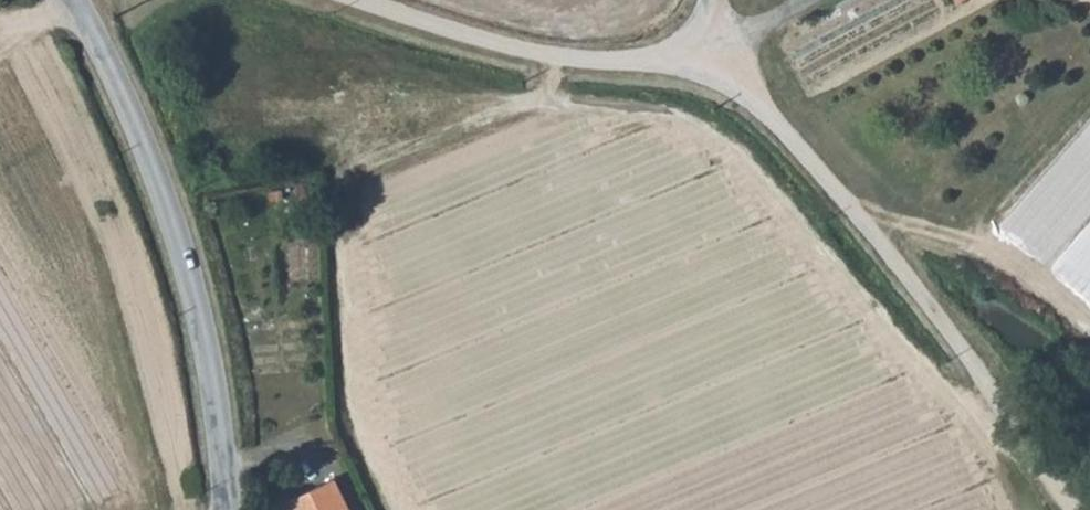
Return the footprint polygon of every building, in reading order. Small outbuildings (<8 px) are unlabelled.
[(295,497),(299,509),(351,509),(337,479),(295,497)]
